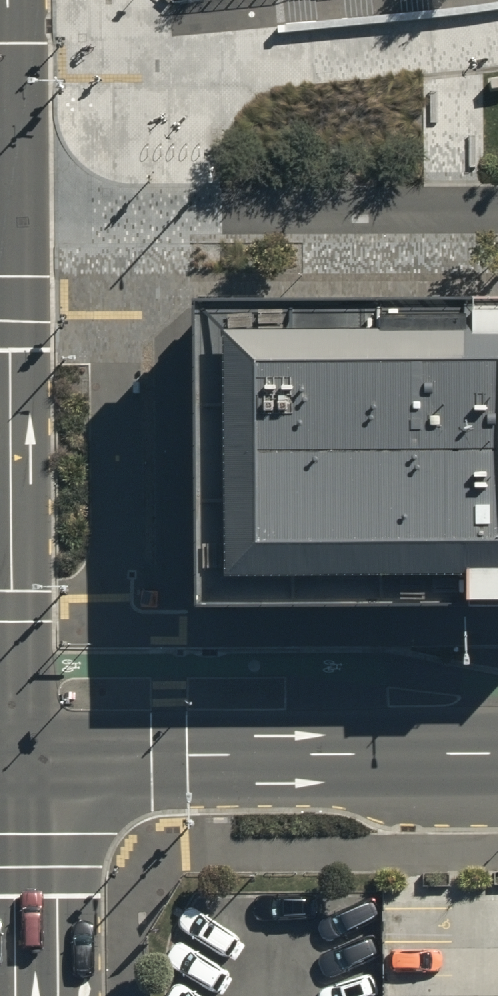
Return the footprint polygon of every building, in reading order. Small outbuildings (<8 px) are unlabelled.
[(198,314),(199,364),(202,613),(497,610),(497,311),(198,314)]
